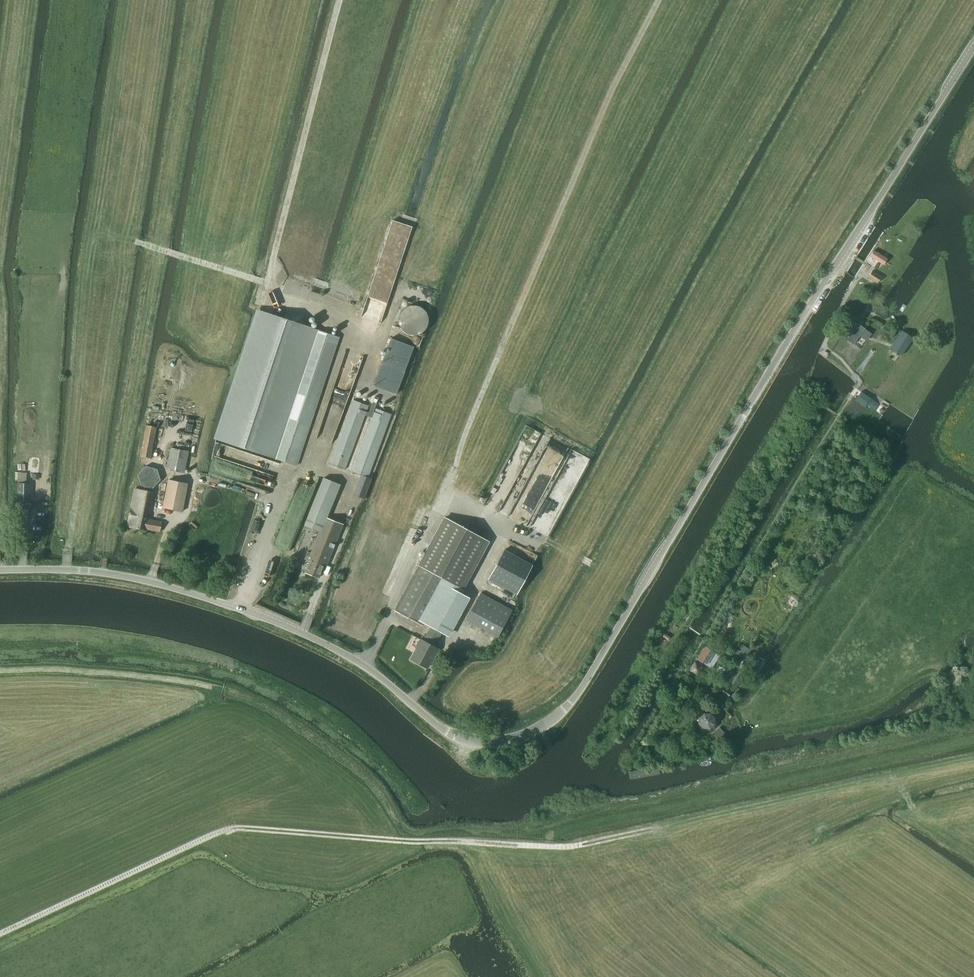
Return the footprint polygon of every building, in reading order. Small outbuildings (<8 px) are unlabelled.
[(870,256),(883,265),(887,259),(873,251),(870,256)] [(877,284),(881,277),(872,272),(868,278),(877,284)] [(400,323),(400,325),(401,326),(401,327),(402,328),(403,329),(404,330),(405,331),(406,332),(407,333),(408,333),(409,334),(410,334),(412,334),(413,334),(414,335),(415,334),(417,334),(418,334),(419,334),(421,333),(422,333),(423,332),(424,331),(425,330),(426,329),(426,328),(427,327),(428,326),(428,325),(429,323),(429,322),(429,321),(429,320),(429,318),(429,317),(429,316),(428,314),(428,313),(427,312),(426,311),(426,310),(425,309),(424,308),(423,307),(422,307),(421,306),(419,306),(418,305),(417,305),(415,305),(414,305),(413,305),(412,305),(410,305),(409,306),(408,306),(407,307),(406,307),(405,308),(404,309),(403,310),(402,311),(401,312),(401,313),(400,314),(400,316),(399,317),(399,318),(399,320),(399,321),(399,322),(400,323)] [(258,311),(216,439),(296,466),(339,338),(258,311)] [(849,319),(839,335),(852,344),(854,345),(864,328),(849,319)] [(890,348),(902,356),(913,339),(901,331),(890,348)] [(391,339),(373,386),(396,395),(414,347),(391,339)] [(868,405),(877,411),(880,405),(881,405),(862,392),(857,400),(866,407),(868,405)] [(330,464),(344,469),(368,406),(354,401),(330,464)] [(354,495),(364,499),(371,479),(367,478),(391,414),(376,408),(352,472),(361,476),(356,488),(354,495)] [(146,426),(140,457),(151,459),(156,428),(146,426)] [(171,448),(167,469),(184,473),(189,451),(171,448)] [(137,474),(136,474),(140,486),(152,489),(160,480),(157,468),(145,465),(137,474)] [(310,561),(305,572),(319,578),(325,563),(327,564),(343,525),(325,518),(339,484),(323,479),(304,525),(319,532),(311,553),(307,552),(305,559),(310,561)] [(163,508),(182,511),(188,484),(168,480),(163,508)] [(30,483),(17,483),(17,501),(30,502),(30,483)] [(222,499),(222,496),(221,493),(220,491),(217,489),(215,487),(212,486),(209,486),(206,487),(203,489),(201,491),(200,494),(199,497),(200,500),(201,503),(203,505),(205,507),(208,508),(211,509),(214,508),(217,507),(219,505),(221,502),(222,499)] [(134,490),(127,527),(146,530),(146,529),(160,532),(162,522),(148,520),(154,493),(134,490)] [(420,639),(415,647),(417,648),(411,660),(427,668),(433,657),(434,658),(439,649),(432,646),(434,642),(436,643),(441,633),(446,636),(467,597),(460,593),(488,541),(445,518),(419,566),(395,610),(423,626),(424,624),(430,627),(423,641),(420,639)] [(532,565),(504,550),(488,579),(516,594),(532,565)] [(480,593),(466,620),(498,637),(512,611),(480,593)] [(705,647),(697,660),(706,665),(710,668),(718,655),(710,650),(705,647)] [(690,670),(691,671),(697,674),(702,668),(695,664),(694,663),(690,670)] [(727,698),(731,693),(725,688),(721,693),(727,698)] [(704,712),(698,717),(698,726),(704,732),(713,732),(719,726),(719,717),(713,712),(704,712)]
